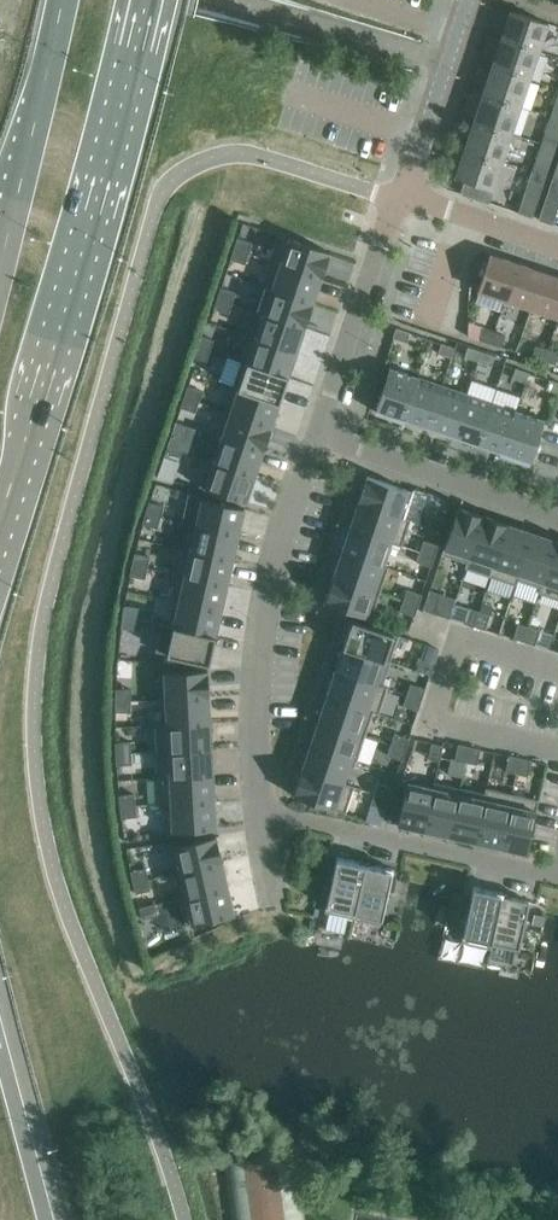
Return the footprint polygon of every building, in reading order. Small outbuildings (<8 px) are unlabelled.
[(504,29),(501,38),(539,50),(548,23),(511,11),(504,29)] [(501,38),(492,66),(529,78),(539,50),(501,38)] [(492,66),(483,93),(520,106),(529,78),(492,66)] [(483,93),(473,121),(511,134),(520,106),(483,93)] [(545,132),(557,136),(557,119),(551,116),(545,132)] [(473,121),(464,149),(501,162),(511,134),(473,121)] [(541,144),(536,160),(549,164),(554,148),(541,144)] [(455,177),(465,180),(465,179),(492,189),(492,188),(501,162),(464,149),(455,177)] [(531,171),(526,187),(540,192),(545,176),(531,171)] [(547,194),(557,197),(557,180),(552,178),(547,194)] [(465,179),(465,180),(460,193),(489,203),(494,188),(492,188),(492,189),(465,179)] [(540,192),(526,187),(518,212),(532,217),(540,192)] [(547,194),(539,219),(552,224),(557,207),(557,197),(547,194)] [(256,245),(241,240),(237,250),(252,255),(256,245)] [(324,279),(332,253),(291,240),(283,266),(324,279)] [(252,255),(237,250),(234,261),(249,266),(252,255)] [(477,291),(504,299),(516,263),(489,254),(477,291)] [(504,299),(531,308),(543,272),(516,263),(504,299)] [(315,304),(324,279),(283,266),(274,290),(315,304)] [(557,317),(557,277),(543,272),(531,308),(557,317)] [(236,305),(239,294),(224,289),(221,300),(236,305)] [(307,329),(315,304),(274,290),(266,315),(307,329)] [(217,310),(232,316),(236,305),(221,300),(217,310)] [(299,353),(307,329),(266,315),(258,340),(299,353)] [(397,328),(393,338),(407,343),(410,333),(397,328)] [(478,339),(490,343),(494,331),(482,328),(478,339)] [(494,331),(490,343),(501,347),(505,335),(494,331)] [(216,341),(201,336),(197,347),(212,352),(216,341)] [(291,378),(299,353),(258,340),(250,364),(291,378)] [(442,343),(439,353),(452,358),(456,348),(442,343)] [(532,357),(544,360),(547,349),(536,345),(532,357)] [(197,347),(194,358),(209,363),(212,352),(197,347)] [(482,351),(468,347),(465,357),(478,361),(482,351)] [(544,360),(555,364),(557,354),(557,352),(547,349),(544,360)] [(478,361),(492,366),(495,356),(482,351),(478,361)] [(229,357),(222,379),(235,382),(241,360),(229,357)] [(282,403),(291,378),(250,364),(241,389),(282,403)] [(418,378),(391,368),(376,412),(403,421),(418,378)] [(516,368),(513,378),(526,383),(530,373),(516,368)] [(443,386),(418,378),(403,421),(404,421),(405,419),(429,427),(443,386)] [(557,393),(557,382),(550,380),(547,390),(557,393)] [(467,394),(443,386),(429,427),(453,435),(467,394)] [(203,404),(206,393),(191,388),(188,399),(203,404)] [(274,428),(282,403),(241,389),(233,414),(274,428)] [(492,403),(467,394),(453,435),(478,444),(492,403)] [(199,414),(203,404),(188,399),(184,409),(199,414)] [(517,411),(492,403),(478,444),(502,452),(501,454),(502,454),(517,411)] [(544,420),(517,411),(502,454),(529,464),(544,420)] [(266,452),(274,428),(233,414),(225,439),(266,452)] [(186,453),(190,442),(175,437),(171,448),(186,453)] [(258,477),(266,452),(225,439),(217,463),(258,477)] [(183,464),(186,453),(171,448),(168,459),(183,464)] [(249,503),(258,477),(217,463),(208,489),(249,503)] [(419,493),(378,479),(369,505),(410,519),(419,493)] [(242,537),(247,510),(204,503),(199,530),(242,537)] [(410,519),(369,505),(361,530),(402,544),(410,519)] [(483,516),(457,507),(442,554),(466,562),(465,567),(466,568),(483,516)] [(165,524),(168,513),(152,510),(150,521),(165,524)] [(447,520),(432,515),(428,526),(443,531),(447,520)] [(508,524),(483,516),(466,568),(490,576),(508,524)] [(163,535),(165,524),(150,521),(147,532),(163,535)] [(533,532),(508,524),(490,576),(515,584),(533,532)] [(238,563),(242,537),(199,530),(195,556),(238,563)] [(394,568),(402,544),(361,530),(353,555),(394,568)] [(557,541),(533,532),(515,584),(516,585),(518,579),(541,587),(539,592),(540,593),(557,541)] [(438,545),(424,540),(420,551),(435,556),(438,545)] [(557,541),(540,593),(557,599),(557,541)] [(435,556),(420,551),(416,561),(431,566),(435,556)] [(385,593),(394,568),(353,555),(344,579),(385,593)] [(234,588),(238,563),(195,556),(191,581),(234,588)] [(155,575),(157,564),(141,562),(140,573),(155,575)] [(153,586),(155,575),(140,573),(138,584),(153,586)] [(385,593),(344,579),(336,605),(377,619),(385,593)] [(230,614),(234,588),(191,581),(187,607),(230,614)] [(422,594),(407,589),(403,600),(418,605),(422,594)] [(439,598),(428,594),(423,609),(434,613),(439,598)] [(418,605),(403,600),(400,611),(415,616),(418,605)] [(225,640),(230,614),(187,607),(182,633),(225,640)] [(479,611),(468,607),(463,623),(474,626),(479,611)] [(490,614),(479,611),(474,626),(485,629),(490,614)] [(149,627),(150,616),(134,614),(133,626),(149,627)] [(395,662),(404,636),(363,622),(354,648),(395,662)] [(529,626),(518,623),(513,638),(524,641),(529,626)] [(148,638),(149,627),(133,626),(132,637),(148,638)] [(539,630),(529,626),(524,641),(535,645),(539,630)] [(178,660),(221,667),(225,640),(182,633),(178,660)] [(387,687),(395,662),(354,648),(346,673),(387,687)] [(434,663),(419,658),(415,670),(430,675),(434,663)] [(178,702),(221,700),(220,672),(177,675),(178,702)] [(379,711),(387,687),(346,673),(338,697),(379,711)] [(425,688),(410,683),(407,694),(422,699),(425,688)] [(145,704),(145,692),(129,692),(129,703),(145,704)] [(422,699),(407,694),(403,705),(418,710),(422,699)] [(371,736),(379,711),(338,697),(329,722),(371,736)] [(179,728),(222,726),(221,700),(178,702),(179,728)] [(144,715),(145,704),(129,703),(129,715),(144,715)] [(362,761),(371,736),(329,722),(321,747),(362,761)] [(180,754),(224,752),(222,726),(179,728),(180,754)] [(409,738),(394,733),(391,744),(406,749),(409,738)] [(443,745),(431,743),(428,758),(439,761),(443,745)] [(145,756),(144,744),(129,745),(129,756),(145,756)] [(406,749),(391,744),(387,755),(402,760),(406,749)] [(469,746),(458,744),(455,759),(466,762),(469,746)] [(480,749),(469,746),(466,762),(477,764),(480,749)] [(354,785),(362,761),(321,747),(313,772),(354,785)] [(182,780),(225,778),(224,752),(180,754),(182,780)] [(520,758),(509,755),(505,770),(517,773),(520,758)] [(145,767),(145,756),(129,756),(130,768),(145,767)] [(531,760),(520,758),(517,773),(528,775),(531,760)] [(345,811),(354,785),(313,772),(304,798),(345,811)] [(183,806),(226,804),(225,778),(182,780),(183,806)] [(393,788),(378,782),(374,793),(389,798),(393,788)] [(435,782),(433,782),(432,787),(407,782),(397,824),(424,830),(435,782)] [(460,788),(435,782),(424,830),(449,836),(460,788)] [(484,793),(460,788),(449,836),(475,841),(487,787),(485,787),(484,793)] [(512,793),(487,787),(475,841),(500,847),(512,793)] [(389,798),(374,793),(371,804),(385,809),(389,798)] [(539,799),(512,793),(500,847),(527,853),(539,799)] [(149,808),(148,796),(132,798),(133,809),(149,808)] [(184,833),(227,831),(226,804),(183,806),(184,833)] [(150,819),(149,808),(133,809),(135,821),(150,819)] [(228,839),(186,850),(193,876),(235,865),(228,839)] [(365,862),(337,856),(335,866),(334,866),(324,911),(353,918),(365,862)] [(392,868),(365,862),(353,918),(381,924),(391,879),(390,879),(392,868)] [(235,865),(193,876),(199,901),(241,890),(235,865)] [(163,884),(160,873),(145,877),(148,888),(163,884)] [(166,895),(163,884),(148,888),(151,899),(166,895)] [(502,892),(474,886),(472,896),(471,896),(461,941),(490,948),(502,892)] [(241,890),(199,901),(206,928),(248,917),(241,890)] [(503,893),(502,892),(490,948),(491,948),(492,942),(519,948),(528,909),(527,909),(529,900),(502,894),(503,893)] [(173,920),(170,909),(155,913),(158,924),(173,920)] [(231,1219),(305,1219),(296,1151),(222,1161),(231,1219)]
